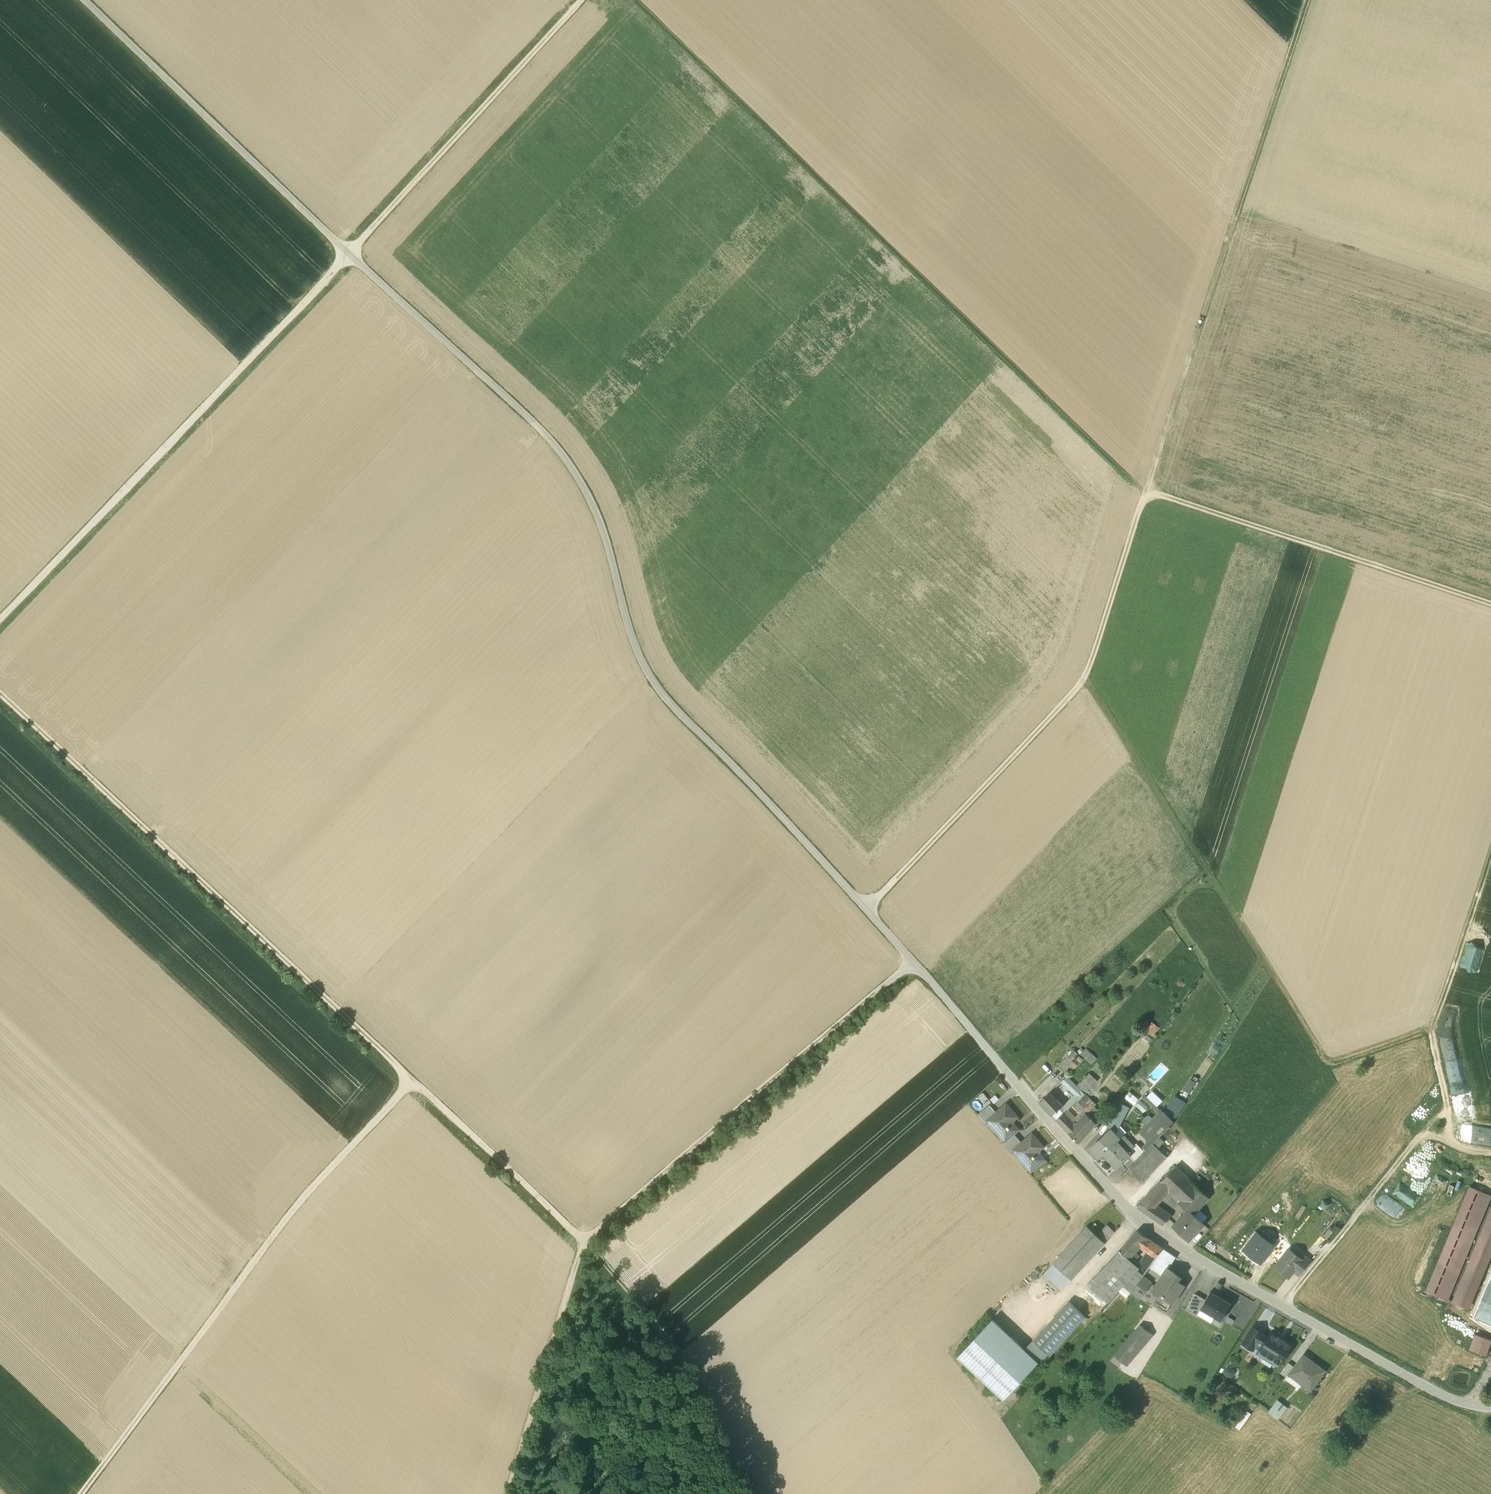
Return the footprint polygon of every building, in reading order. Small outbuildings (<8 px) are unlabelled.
[(1154,1022),(1145,1033),(1151,1038),(1161,1028),(1154,1022)] [(1060,1065),(1067,1071),(1082,1054),(1075,1048),(1060,1065)] [(1088,1048),(1082,1054),(1094,1066),(1100,1059),(1088,1048)] [(1090,1073),(1078,1086),(1085,1094),(1087,1092),(1088,1093),(1099,1081),(1090,1073)] [(1067,1076),(1059,1084),(1061,1087),(1065,1090),(1073,1082),(1067,1076)] [(1078,1086),(1073,1082),(1065,1090),(1072,1097),(1076,1101),(1077,1101),(1078,1102),(1085,1094),(1078,1086)] [(1158,1105),(1163,1100),(1153,1090),(1148,1096),(1158,1105)] [(1077,1106),(1086,1114),(1092,1121),(1102,1110),(1096,1105),(1098,1103),(1088,1093),(1087,1092),(1085,1094),(1078,1102),(1079,1103),(1077,1106)] [(1126,1098),(1135,1105),(1140,1099),(1131,1092),(1126,1098)] [(1063,1105),(1050,1093),(1040,1102),(1052,1115),(1063,1105)] [(1072,1097),(1063,1107),(1067,1111),(1076,1101),(1072,1097)] [(1132,1109),(1117,1100),(1105,1122),(1118,1136),(1132,1109)] [(1076,1101),(1067,1111),(1069,1113),(1077,1106),(1079,1103),(1078,1102),(1077,1101),(1076,1101)] [(1141,1102),(1136,1108),(1145,1115),(1150,1109),(1141,1102)] [(996,1112),(990,1118),(997,1127),(996,1128),(995,1129),(1005,1141),(1014,1133),(1019,1130),(1014,1123),(1014,1120),(1018,1117),(1006,1104),(996,1112)] [(990,1105),(979,1115),(985,1122),(990,1118),(996,1112),(990,1105)] [(1073,1124),(1063,1114),(1056,1120),(1079,1143),(1091,1130),(1081,1120),(1077,1125),(1075,1123),(1073,1124)] [(1092,1121),(1086,1114),(1081,1120),(1091,1130),(1096,1124),(1092,1121)] [(1165,1114),(1161,1119),(1169,1127),(1174,1121),(1165,1114)] [(1161,1119),(1157,1116),(1147,1126),(1156,1134),(1159,1137),(1169,1127),(1161,1119)] [(1156,1134),(1147,1126),(1141,1133),(1149,1141),(1156,1134)] [(1111,1129),(1097,1142),(1098,1142),(1091,1148),(1099,1157),(1103,1153),(1117,1168),(1130,1156),(1130,1155),(1128,1153),(1118,1142),(1117,1141),(1119,1138),(1111,1129)] [(1005,1141),(1003,1143),(1011,1153),(1013,1151),(1015,1149),(1015,1148),(1022,1142),(1014,1133),(1005,1141)] [(1022,1142),(1015,1148),(1015,1149),(1013,1151),(1031,1171),(1044,1160),(1039,1154),(1040,1150),(1043,1147),(1032,1134),(1022,1142)] [(1149,1141),(1141,1149),(1144,1152),(1153,1143),(1157,1139),(1159,1137),(1156,1134),(1149,1141)] [(1134,1147),(1124,1137),(1118,1142),(1128,1153),(1134,1147)] [(1153,1143),(1157,1148),(1161,1143),(1157,1139),(1153,1143)] [(1135,1162),(1129,1168),(1141,1178),(1164,1154),(1157,1148),(1153,1143),(1144,1152),(1135,1162)] [(1134,1147),(1128,1153),(1130,1155),(1130,1156),(1135,1162),(1144,1152),(1141,1149),(1137,1144),(1134,1147)] [(1175,1167),(1161,1181),(1152,1191),(1160,1198),(1169,1188),(1183,1174),(1175,1167)] [(1183,1174),(1169,1188),(1180,1199),(1194,1184),(1183,1174)] [(1194,1184),(1180,1199),(1180,1203),(1188,1210),(1193,1214),(1209,1197),(1194,1184)] [(1490,1196),(1467,1187),(1425,1291),(1448,1300),(1490,1196)] [(1160,1198),(1152,1191),(1145,1199),(1153,1206),(1160,1198)] [(1153,1206),(1145,1199),(1137,1206),(1149,1214),(1154,1207),(1153,1206)] [(1451,1302),(1469,1309),(1490,1254),(1490,1205),(1451,1302)] [(1154,1207),(1149,1214),(1165,1225),(1171,1217),(1154,1207)] [(1193,1214),(1188,1210),(1174,1225),(1189,1240),(1204,1224),(1193,1214)] [(1107,1224),(1097,1235),(1105,1243),(1115,1232),(1107,1224)] [(1088,1226),(1054,1263),(1071,1279),(1105,1243),(1097,1235),(1088,1226)] [(1329,1227),(1321,1236),(1327,1240),(1334,1231),(1329,1227)] [(1138,1231),(1118,1252),(1126,1259),(1128,1257),(1133,1252),(1140,1245),(1149,1253),(1157,1244),(1138,1231)] [(1244,1249),(1260,1261),(1272,1245),(1256,1233),(1244,1249)] [(1157,1244),(1149,1253),(1137,1270),(1143,1274),(1148,1267),(1153,1260),(1155,1257),(1162,1248),(1157,1244)] [(1176,1257),(1162,1248),(1155,1257),(1153,1260),(1148,1267),(1162,1276),(1167,1267),(1169,1269),(1176,1257)] [(1302,1259),(1289,1249),(1276,1266),(1289,1277),(1294,1270),(1302,1259)] [(1118,1252),(1088,1283),(1092,1288),(1095,1291),(1094,1293),(1096,1295),(1098,1293),(1108,1302),(1114,1295),(1123,1285),(1124,1284),(1130,1278),(1136,1283),(1142,1276),(1143,1275),(1143,1274),(1137,1270),(1131,1264),(1126,1259),(1118,1252)] [(1302,1259),(1294,1270),(1299,1275),(1310,1260),(1304,1256),(1302,1259)] [(1071,1279),(1054,1263),(1044,1273),(1062,1289),(1071,1279)] [(1169,1269),(1167,1267),(1162,1276),(1154,1288),(1162,1294),(1173,1301),(1184,1286),(1177,1281),(1181,1276),(1169,1269)] [(1142,1276),(1136,1283),(1131,1290),(1140,1298),(1151,1282),(1142,1276)] [(1136,1283),(1130,1278),(1124,1284),(1131,1290),(1136,1283)] [(1231,1304),(1211,1292),(1206,1300),(1201,1309),(1221,1321),(1231,1304)] [(1201,1309),(1206,1300),(1195,1293),(1186,1309),(1197,1316),(1201,1309)] [(1173,1301),(1162,1294),(1157,1302),(1168,1310),(1173,1301)] [(1070,1302),(1034,1341),(1050,1356),(1086,1317),(1070,1302)] [(1038,1362),(992,1319),(958,1356),(1004,1399),(1038,1362)] [(1126,1360),(1128,1362),(1153,1333),(1141,1323),(1117,1352),(1126,1360)] [(1263,1333),(1253,1327),(1243,1343),(1253,1349),(1257,1344),(1262,1335),(1263,1333)] [(1279,1337),(1271,1332),(1267,1338),(1261,1347),(1259,1350),(1272,1358),(1273,1362),(1276,1364),(1280,1363),(1291,1346),(1283,1340),(1284,1340),(1279,1337)] [(1473,1351),(1489,1356),(1490,1349),(1490,1338),(1479,1333),(1473,1351)] [(1267,1338),(1262,1335),(1257,1344),(1261,1347),(1267,1338)] [(1126,1360),(1117,1352),(1106,1365),(1115,1373),(1126,1360)] [(1294,1367),(1290,1373),(1291,1373),(1304,1382),(1303,1384),(1311,1390),(1323,1373),(1309,1363),(1311,1360),(1303,1355),(1294,1367)] [(1288,1363),(1280,1374),(1287,1379),(1291,1373),(1290,1373),(1294,1367),(1288,1363)] [(1287,1407),(1277,1400),(1268,1412),(1278,1420),(1287,1407)]
